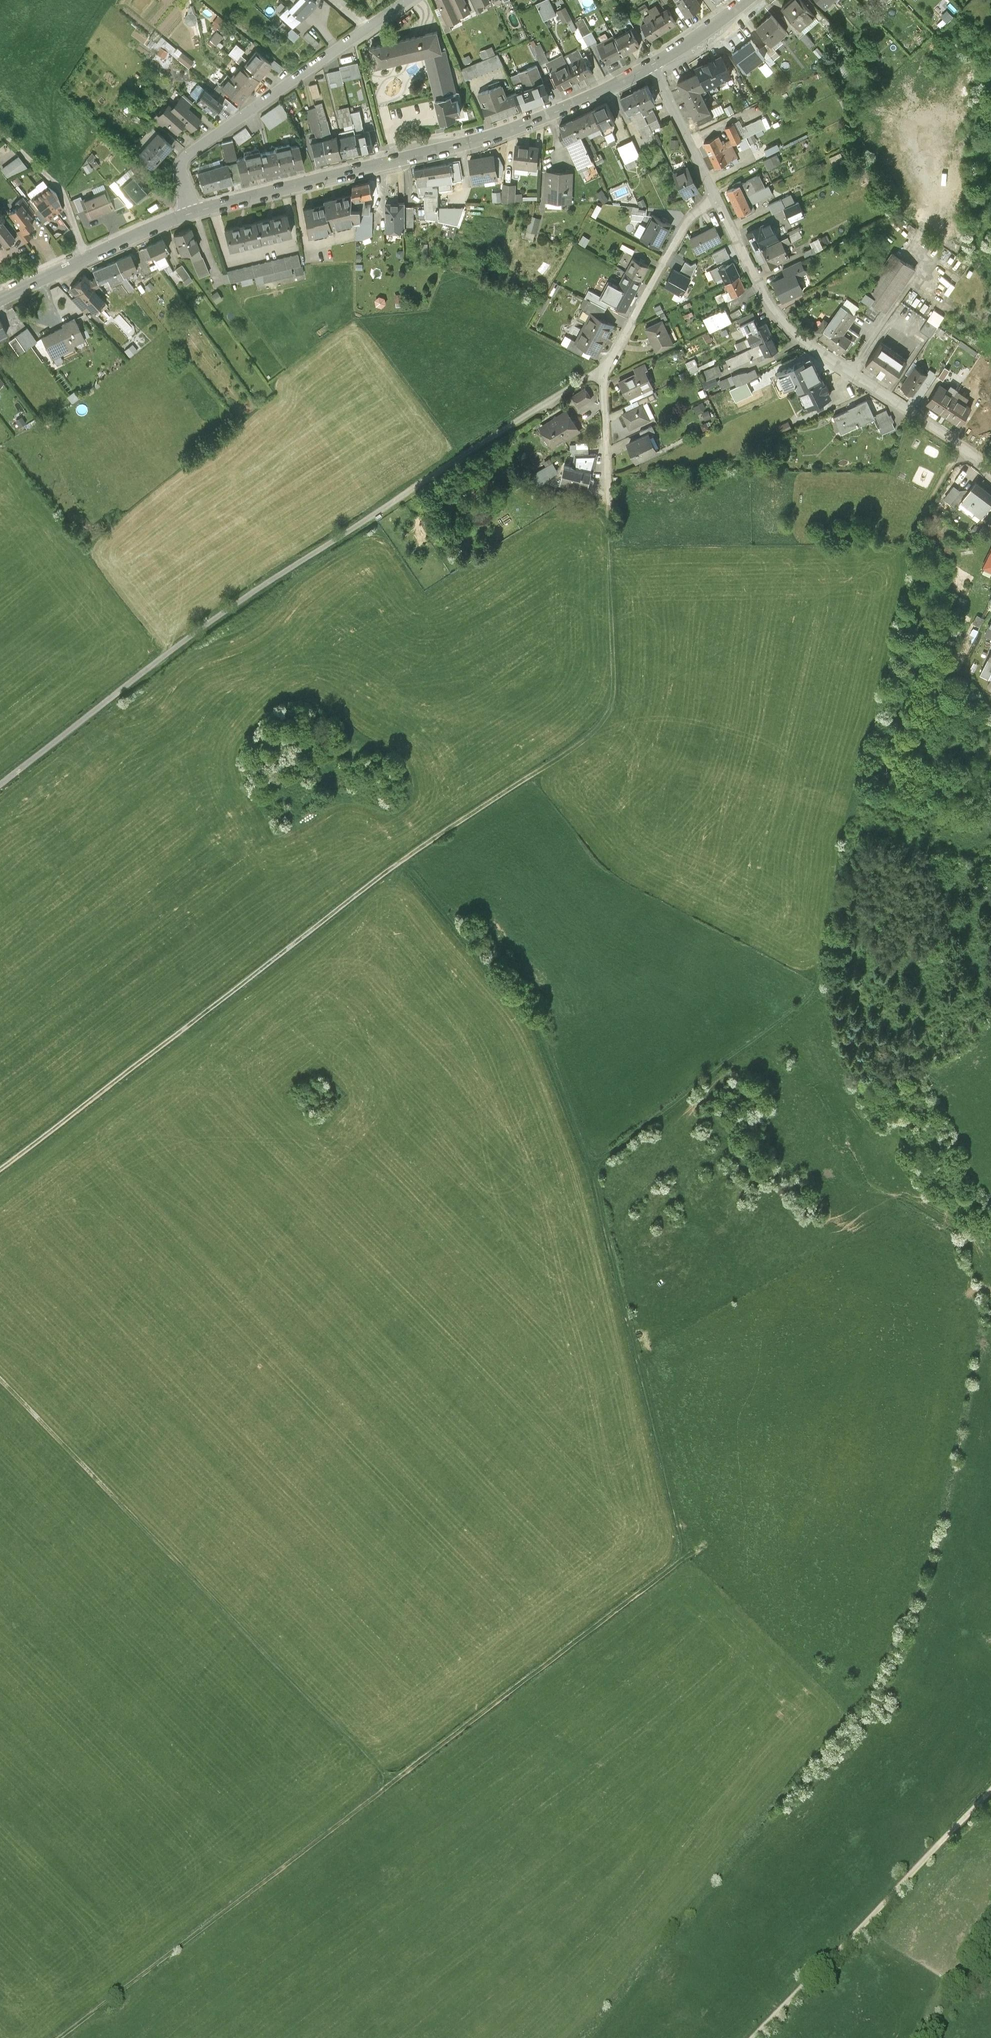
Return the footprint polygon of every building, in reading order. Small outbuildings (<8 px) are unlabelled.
[(315,0),(294,0),(288,6),(287,5),(279,13),(292,26),(300,18),(300,17),(315,1),(315,0)] [(452,0),(438,0),(449,23),(460,18),(459,16),(452,0)] [(459,16),(470,11),(465,0),(452,0),(459,16)] [(559,12),(554,0),(540,0),(538,1),(546,18),(559,12)] [(697,0),(676,0),(687,16),(701,7),(697,0)] [(789,1),(812,26),(819,19),(814,13),(803,0),(790,0),(789,1)] [(805,32),(812,26),(789,1),(782,8),(799,26),(805,32)] [(559,8),(565,20),(574,16),(568,4),(559,8)] [(649,10),(651,13),(663,32),(676,23),(671,15),(670,15),(667,11),(661,14),(656,6),(649,10)] [(943,26),(955,14),(949,7),(943,13),(945,15),(939,21),(943,26)] [(650,40),(663,32),(651,13),(644,17),(647,23),(642,26),(650,40)] [(786,31),(771,14),(756,27),(771,44),(786,31)] [(587,17),(573,22),(582,46),(596,41),(587,17)] [(212,37),(218,43),(225,35),(218,28),(223,23),(219,19),(209,30),(214,34),(212,37)] [(294,42),(299,36),(291,29),(286,34),(294,42)] [(308,30),(304,36),(313,42),(317,36),(308,30)] [(632,30),(615,39),(623,56),(640,47),(632,30)] [(437,32),(371,48),(375,67),(425,55),(436,99),(451,95),(456,94),(446,51),(446,50),(441,37),(439,38),(437,32)] [(174,53),(178,48),(163,36),(159,41),(174,53)] [(608,63),(623,56),(615,39),(599,47),(608,63)] [(764,57),(751,40),(733,54),(745,69),(755,61),(757,63),(764,57)] [(534,45),(543,62),(551,58),(542,41),(534,45)] [(237,58),(245,48),(238,42),(230,52),(237,58)] [(161,45),(157,52),(166,56),(170,49),(161,45)] [(192,66),(196,59),(183,50),(179,57),(192,66)] [(256,51),(243,66),(258,78),(270,63),(256,51)] [(503,64),(499,53),(462,70),(466,81),(503,64)] [(466,62),(474,60),(472,53),(464,55),(466,62)] [(587,55),(569,65),(577,81),(592,73),(588,65),(591,63),(587,55)] [(721,55),(708,61),(718,81),(731,75),(721,55)] [(706,87),(718,81),(708,61),(696,67),(698,71),(705,87),(706,87)] [(332,86),(347,83),(346,79),(363,76),(361,62),(329,68),(332,86)] [(561,89),(577,81),(569,65),(567,62),(551,71),(554,76),(551,77),(554,83),(557,81),(561,89)] [(242,65),(232,77),(248,91),(258,79),(258,78),(243,66),(242,65)] [(517,92),(515,92),(521,108),(550,96),(538,66),(519,73),(521,78),(513,81),(517,92)] [(700,89),(705,87),(698,71),(677,81),(698,125),(713,117),(700,89)] [(240,101),(248,91),(232,77),(227,74),(219,84),(240,101)] [(546,81),(550,89),(555,86),(551,79),(546,81)] [(521,108),(515,92),(507,96),(502,84),(479,93),(489,120),(521,108)] [(647,84),(634,91),(642,107),(641,107),(644,112),(648,110),(646,105),(655,100),(647,84)] [(223,104),(199,85),(197,85),(190,93),(190,95),(213,113),(217,108),(218,109),(223,104)] [(648,121),(644,112),(641,107),(642,107),(634,91),(621,97),(629,114),(630,113),(637,127),(648,121)] [(451,95),(436,99),(441,120),(456,117),(455,113),(460,112),(457,98),(452,100),(451,95)] [(179,100),(172,108),(185,120),(183,122),(191,129),(200,119),(179,100)] [(281,101),(261,114),(270,128),(290,115),(281,101)] [(607,102),(593,108),(601,125),(602,126),(615,119),(607,102)] [(324,140),(330,139),(328,129),(329,126),(323,103),(315,105),(316,107),(306,111),(310,122),(313,132),(315,131),(317,142),(324,140)] [(175,131),(183,122),(185,120),(172,108),(168,105),(158,116),(175,131)] [(593,108),(574,117),(581,134),(601,125),(593,108)] [(738,122),(728,125),(734,143),(742,141),(744,147),(753,144),(750,136),(758,133),(758,134),(772,130),(768,116),(745,124),(747,129),(741,131),(738,122)] [(581,134),(574,117),(560,124),(586,181),(600,174),(581,134)] [(608,124),(605,125),(608,140),(619,137),(617,128),(610,130),(608,124)] [(354,127),(355,128),(361,152),(374,149),(370,131),(361,133),(359,126),(354,127)] [(251,136),(246,128),(233,137),(239,145),(251,136)] [(339,132),(341,138),(345,156),(361,152),(355,128),(339,132)] [(158,131),(148,142),(162,154),(171,144),(158,131)] [(704,143),(710,155),(723,149),(727,147),(725,143),(722,144),(719,136),(704,143)] [(330,139),(324,140),(329,160),(345,156),(341,138),(338,139),(338,137),(330,139)] [(315,163),(329,160),(324,140),(317,142),(315,142),(314,139),(309,140),(315,163)] [(678,139),(671,140),(672,149),(679,148),(678,139)] [(640,156),(632,140),(618,147),(625,162),(640,156)] [(151,166),(162,154),(148,142),(138,154),(151,166)] [(276,150),(268,152),(273,173),(279,171),(279,169),(295,165),(296,168),(303,166),(299,145),(290,147),(290,144),(275,148),(276,150)] [(537,146),(517,144),(516,166),(535,167),(537,146)] [(731,145),(727,147),(723,149),(710,155),(716,168),(737,157),(731,145)] [(265,175),(273,173),(268,152),(260,154),(259,151),(244,155),(245,157),(237,159),(237,161),(241,180),(242,180),(249,179),(248,176),(265,172),(265,175)] [(779,153),(764,159),(768,169),(783,163),(779,153)] [(2,167),(10,177),(28,164),(20,154),(2,167)] [(492,156),(470,160),(474,181),(496,177),(495,175),(502,174),(503,165),(499,156),(492,157),(492,156)] [(237,161),(214,168),(220,186),(241,180),(237,161)] [(427,184),(432,183),(449,181),(451,190),(463,187),(458,162),(425,168),(427,184)] [(698,188),(688,167),(674,174),(684,195),(698,188)] [(204,190),(220,186),(214,168),(198,172),(204,190)] [(432,188),(432,183),(427,184),(425,168),(415,170),(417,184),(424,184),(424,189),(432,188)] [(572,173),(547,172),(546,199),(571,200),(572,173)] [(150,189),(137,174),(121,188),(134,203),(150,189)] [(17,185),(23,180),(19,175),(13,179),(17,185)] [(733,203),(765,188),(759,176),(742,184),(740,181),(734,184),(735,187),(727,191),(733,203)] [(370,182),(353,186),(353,194),(352,207),(362,207),(361,223),(356,223),(356,239),(363,239),(372,235),(373,212),(371,211),(371,204),(365,205),(365,197),(373,196),(370,182)] [(517,200),(518,184),(507,184),(507,200),(517,200)] [(769,186),(765,188),(733,203),(739,215),(745,212),(747,215),(756,211),(752,203),(757,201),(757,202),(773,194),(769,186)] [(48,219),(56,212),(41,193),(36,187),(28,193),(48,219)] [(49,187),(41,193),(56,212),(62,207),(56,192),(49,187)] [(503,200),(503,188),(493,189),(494,200),(503,200)] [(114,207),(107,190),(83,200),(90,217),(114,207)] [(326,204),(303,210),(307,237),(333,231),(332,228),(356,223),(361,223),(362,207),(352,207),(353,194),(325,201),(326,204)] [(796,202),(792,194),(769,205),(773,214),(796,202)] [(31,217),(21,203),(9,212),(24,231),(32,225),(28,219),(31,217)] [(952,203),(951,220),(961,221),(962,204),(952,203)] [(404,231),(404,204),(386,204),(386,217),(387,217),(387,231),(404,231)] [(644,218),(644,207),(634,206),(634,218),(644,218)] [(285,214),(255,222),(260,241),(291,233),(285,214)] [(541,229),(541,214),(531,214),(530,228),(541,229)] [(671,224),(653,215),(642,237),(659,246),(671,224)] [(2,242),(5,246),(10,242),(13,243),(15,241),(15,238),(1,220),(0,221),(0,240),(2,242)] [(230,249),(260,241),(255,222),(225,230),(230,249)] [(756,251),(779,240),(770,222),(747,233),(756,251)] [(790,234),(785,237),(789,243),(805,234),(799,225),(788,231),(790,234)] [(721,238),(714,226),(689,238),(694,248),(703,244),(704,246),(721,238)] [(198,248),(190,228),(173,235),(182,255),(198,248)] [(813,240),(816,249),(824,246),(821,237),(813,240)] [(169,250),(163,239),(147,247),(153,258),(159,266),(168,262),(163,252),(169,250)] [(782,239),(756,252),(765,270),(779,264),(778,263),(790,257),(782,239)] [(871,301),(884,311),(915,269),(893,252),(874,278),(876,280),(867,291),(866,291),(862,297),(870,303),(871,301)] [(130,254),(116,260),(124,275),(137,269),(130,254)] [(301,265),(298,254),(227,272),(230,283),(301,265)] [(633,257),(626,272),(641,280),(649,265),(633,257)] [(125,277),(124,275),(116,260),(93,271),(96,277),(98,282),(107,278),(110,284),(125,277)] [(725,282),(726,282),(739,276),(733,262),(720,269),(718,266),(710,270),(716,280),(723,277),(725,282)] [(176,267),(187,283),(194,278),(183,263),(176,267)] [(690,278),(674,269),(666,285),(682,293),(690,278)] [(641,280),(626,272),(618,286),(634,294),(641,280)] [(803,289),(795,272),(774,282),(783,299),(803,289)] [(99,285),(98,282),(96,277),(89,279),(85,275),(83,277),(80,276),(79,280),(72,288),(92,310),(103,299),(94,289),(96,287),(99,285)] [(739,276),(726,282),(728,286),(723,289),(728,300),(740,294),(739,292),(745,289),(739,276)] [(944,278),(940,287),(946,290),(951,281),(944,278)] [(952,280),(947,292),(952,294),(957,283),(952,280)] [(921,308),(926,300),(910,290),(905,298),(921,308)] [(388,305),(387,297),(378,297),(378,305),(388,305)] [(927,301),(922,308),(927,310),(931,303),(927,301)] [(857,313),(843,303),(820,334),(842,351),(852,337),(844,331),(857,313)] [(731,319),(724,307),(705,317),(711,330),(731,319)] [(936,307),(923,330),(934,336),(947,313),(936,307)] [(591,313),(584,327),(606,338),(613,324),(591,313)] [(85,338),(75,319),(63,325),(64,327),(42,338),(46,346),(47,345),(53,358),(62,353),(60,348),(71,342),(72,344),(85,338)] [(673,343),(662,321),(646,329),(657,351),(673,343)] [(746,329),(753,344),(772,334),(766,322),(757,326),(756,324),(752,326),(746,329)] [(598,353),(606,338),(584,327),(576,341),(598,353)] [(36,342),(27,328),(9,341),(19,354),(36,342)] [(570,345),(573,335),(567,333),(563,342),(570,345)] [(778,347),(772,334),(753,344),(726,357),(731,366),(759,353),(756,349),(759,347),(762,353),(758,355),(760,359),(771,353),(770,351),(778,347)] [(125,349),(131,356),(139,349),(134,342),(125,349)] [(907,361),(880,343),(866,364),(892,382),(907,361)] [(692,372),(701,368),(698,361),(689,365),(692,372)] [(947,364),(940,375),(946,379),(954,368),(947,364)] [(790,393),(799,388),(821,378),(814,365),(801,372),(805,378),(787,387),(790,393)] [(927,374),(915,366),(902,386),(914,394),(927,374)] [(738,372),(719,381),(724,389),(737,382),(738,384),(758,375),(754,368),(747,371),(746,370),(738,372)] [(650,384),(644,371),(620,383),(630,403),(645,396),(641,389),(650,384)] [(823,377),(821,378),(799,388),(807,405),(811,406),(817,403),(818,406),(824,403),(823,400),(830,397),(831,394),(829,388),(830,388),(827,382),(826,382),(823,377)] [(779,384),(777,378),(764,384),(766,390),(779,384)] [(928,403),(943,413),(954,396),(947,392),(948,390),(941,385),(928,403)] [(575,392),(580,405),(596,398),(591,386),(575,392)] [(972,408),(954,396),(943,413),(961,425),(972,408)] [(698,410),(708,406),(706,400),(695,404),(698,410)] [(874,417),(867,401),(835,416),(842,432),(874,417)] [(649,402),(646,403),(651,416),(654,414),(649,402)] [(649,419),(642,405),(623,414),(630,428),(649,419)] [(706,419),(714,416),(711,408),(704,410),(706,419)] [(890,416),(886,409),(876,414),(882,427),(880,428),(883,434),(895,429),(893,422),(894,421),(892,415),(890,416)] [(578,428),(567,411),(543,427),(550,438),(549,440),(551,443),(554,443),(556,447),(567,440),(565,437),(578,428)] [(13,422),(17,428),(27,422),(24,416),(13,422)] [(792,428),(788,422),(776,427),(779,434),(792,428)] [(656,452),(648,435),(629,444),(638,461),(656,452)] [(591,471),(594,472),(597,454),(575,455),(573,466),(591,471)] [(558,471),(552,462),(530,477),(538,488),(558,471)] [(590,477),(591,471),(573,466),(564,465),(561,482),(580,487),(581,483),(592,486),(593,477),(590,477)] [(976,482),(969,492),(963,500),(975,510),(974,511),(982,518),(990,507),(990,496),(989,495),(990,493),(976,482)] [(963,500),(969,492),(967,491),(960,491),(954,486),(944,499),(956,509),(963,500)] [(983,530),(976,525),(970,532),(977,537),(983,530)] [(984,621),(977,618),(974,626),(981,629),(984,621)]
